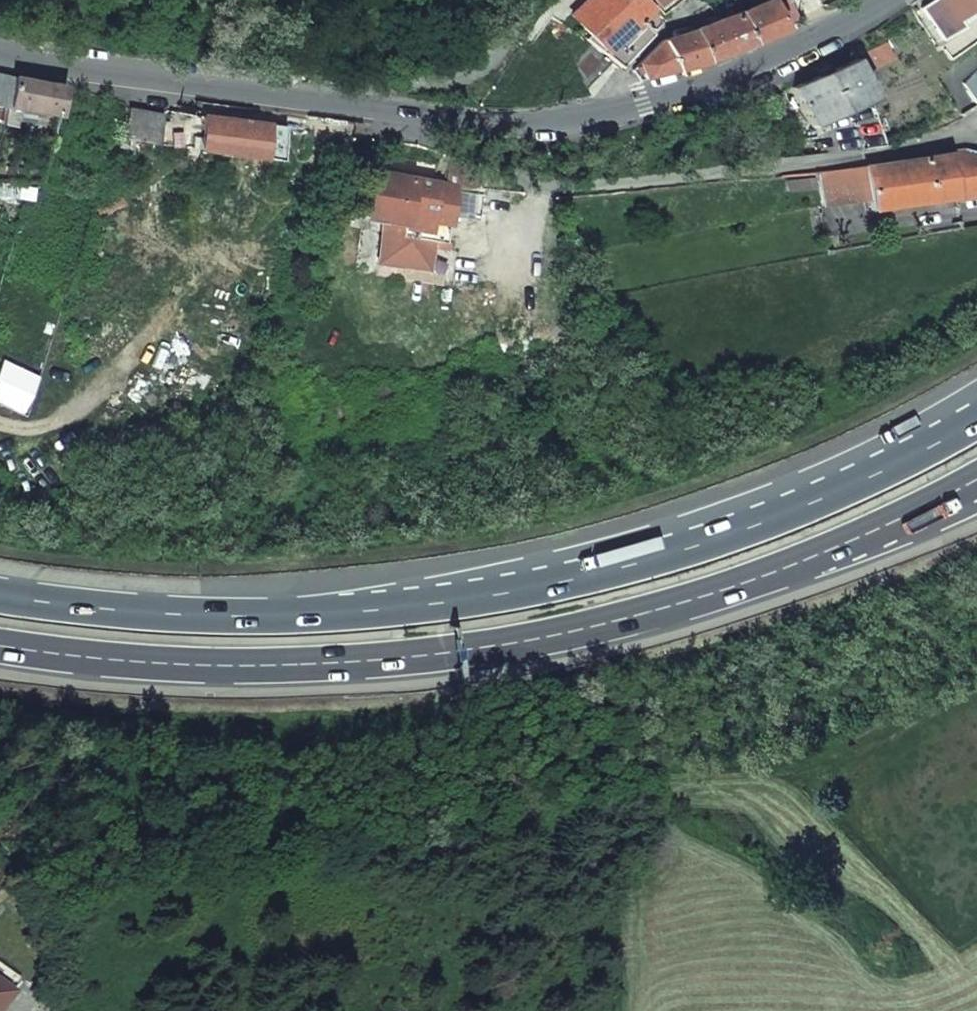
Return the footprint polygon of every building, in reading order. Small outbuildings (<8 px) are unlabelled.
[(642,0),(584,0),(570,14),(588,33),(582,38),(602,55),(616,65),(662,21),(642,0)] [(658,16),(676,0),(642,0),(658,16)] [(758,2),(738,9),(753,41),(781,30),(770,1),(772,0),(758,0),(758,2)] [(958,21),(953,14),(972,1),(974,0),(926,0),(919,5),(936,33),(958,21)] [(753,41),(738,9),(713,19),(728,52),(753,41)] [(728,52),(713,19),(690,28),(702,62),(728,52)] [(702,62),(690,28),(662,38),(634,62),(640,79),(702,62)] [(602,55),(586,66),(590,81),(581,89),(586,95),(588,95),(616,65),(602,55)] [(806,123),(871,92),(854,56),(822,71),(790,85),(806,123)] [(965,79),(976,99),(976,66),(965,79)] [(0,73),(0,107),(5,108),(12,76),(0,73)] [(22,108),(57,116),(64,86),(38,81),(12,76),(5,108),(1,123),(14,126),(16,120),(18,120),(22,108)] [(57,116),(49,144),(44,159),(106,164),(126,102),(97,95),(69,88),(61,116),(57,116)] [(121,136),(155,143),(160,114),(127,108),(121,136)] [(236,119),(203,115),(198,149),(282,159),(284,139),(268,137),(269,123),(236,119)] [(285,125),(269,123),(268,137),(284,139),(285,125)] [(955,195),(976,191),(976,151),(967,148),(906,158),(868,164),(818,169),(826,203),(865,196),(862,180),(868,178),(872,195),(874,209),(955,195)] [(464,168),(448,165),(445,182),(455,184),(455,185),(475,189),(478,172),(464,168)] [(817,169),(804,171),(806,183),(820,182),(817,169)] [(364,213),(402,220),(399,233),(445,241),(455,184),(413,177),(371,170),(364,213)] [(862,180),(865,196),(872,195),(868,178),(862,180)] [(11,995),(0,988),(0,1010),(11,995)]
